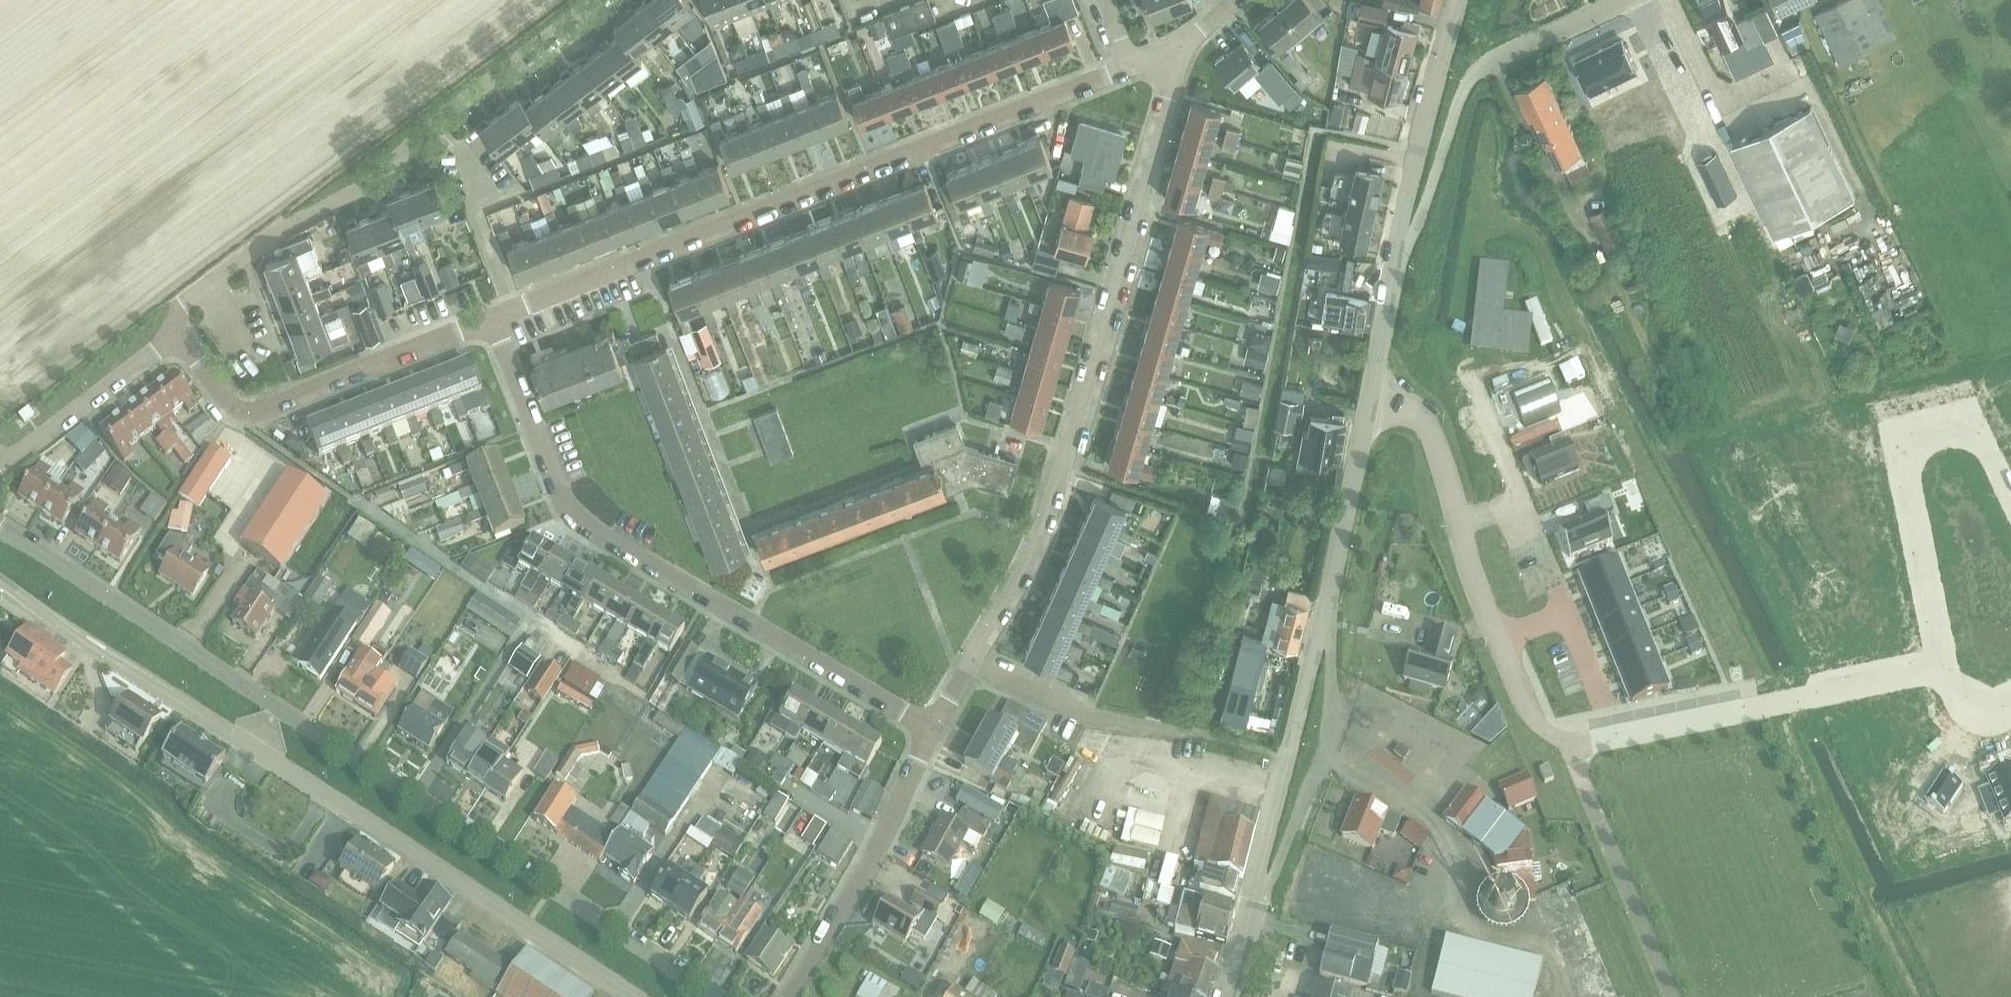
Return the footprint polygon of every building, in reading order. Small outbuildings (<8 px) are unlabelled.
[(654,37),(673,23),(656,0),(645,0),(646,1),(634,10),(654,37)] [(673,23),(693,8),(687,0),(656,0),(673,23)] [(732,18),(725,0),(703,0),(712,22),(713,26),(732,18)] [(732,18),(751,11),(747,0),(725,0),(732,18)] [(751,11),(770,3),(769,0),(747,0),(751,11)] [(770,3),(775,15),(782,12),(778,0),(779,0),(769,0),(770,3)] [(801,2),(811,27),(820,24),(810,0),(808,0),(801,2)] [(921,24),(936,19),(929,0),(919,0),(913,2),(921,24)] [(1037,28),(1047,52),(1074,42),(1065,18),(1079,12),(1074,0),(1044,0),(1052,22),(1037,28)] [(1172,10),(1169,0),(1145,0),(1152,18),(1172,10)] [(1172,10),(1193,2),(1192,0),(1169,0),(1172,10)] [(1308,29),(1311,26),(1308,22),(1319,13),(1322,18),(1323,17),(1309,0),(1287,0),(1285,1),(1308,29)] [(1382,3),(1401,8),(1417,11),(1419,2),(1420,0),(1418,0),(1383,0),(1382,3)] [(1765,41),(1753,14),(1737,22),(1727,0),(1704,0),(1700,2),(1722,47),(1743,37),(1748,49),(1765,41)] [(1781,9),(1799,1),(1802,8),(1816,2),(1815,0),(1777,0),(1781,9)] [(1897,36),(1880,0),(1843,0),(1816,13),(1841,63),(1897,36)] [(1271,14),(1293,41),(1308,29),(1285,1),(1271,14)] [(898,8),(907,30),(910,29),(921,24),(913,2),(898,8)] [(1357,3),(1353,20),(1384,25),(1387,8),(1357,3)] [(614,25),(620,33),(621,33),(635,52),(635,51),(654,37),(634,10),(632,6),(624,12),(626,15),(614,25)] [(892,36),(907,30),(898,8),(883,14),(892,36)] [(1001,11),(1007,27),(1016,24),(1010,8),(1001,11)] [(998,31),(1007,27),(1001,11),(992,14),(998,31)] [(1286,47),(1293,41),(1271,14),(1256,26),(1279,54),(1287,48),(1286,47)] [(879,19),(868,23),(873,38),(885,34),(879,19)] [(947,23),(954,46),(963,44),(955,20),(947,23)] [(1382,42),(1379,54),(1386,56),(1384,63),(1407,69),(1419,24),(1403,20),(1401,27),(1388,24),(1386,29),(1384,28),(1381,42),(1382,42)] [(825,25),(823,26),(827,37),(829,36),(830,38),(841,34),(835,21),(825,25)] [(1792,52),(1810,44),(1800,22),(1782,30),(1792,52)] [(944,50),(954,46),(947,23),(936,26),(944,50)] [(804,34),(808,44),(827,37),(823,26),(821,27),(814,30),(804,34)] [(1011,38),(1021,63),(1047,52),(1037,28),(1011,38)] [(602,48),(621,74),(641,59),(635,51),(635,52),(621,33),(620,33),(609,42),(606,38),(598,44),(602,48)] [(785,41),(789,52),(801,47),(802,50),(809,47),(808,44),(804,34),(785,41)] [(770,60),(789,52),(785,41),(784,42),(782,36),(770,40),(773,46),(765,49),(770,60)] [(985,49),(995,73),(1021,63),(1011,38),(985,49)] [(1622,39),(1577,60),(1592,92),(1637,70),(1622,39)] [(731,44),(729,51),(732,58),(743,53),(739,41),(731,44)] [(1233,85),(1259,63),(1242,43),(1216,65),(1233,85)] [(1342,43),(1337,71),(1352,74),(1355,61),(1358,47),(1342,43)] [(582,63),(602,89),(621,74),(602,48),(590,56),(587,52),(580,58),(583,62),(582,63)] [(902,69),(902,68),(911,65),(905,49),(895,53),(902,69)] [(959,59),(968,83),(995,73),(985,49),(959,59)] [(747,56),(752,67),(764,61),(759,50),(747,56)] [(1306,71),(1289,51),(1282,58),(1298,78),(1294,81),(1301,89),(1315,78),(1308,69),(1306,71)] [(890,73),(894,84),(880,90),(889,115),(916,104),(906,80),(906,79),(902,68),(902,69),(895,53),(886,56),(892,71),(890,73)] [(717,54),(704,64),(712,85),(726,79),(717,54)] [(1399,102),(1407,69),(1384,63),(1386,56),(1379,54),(1377,60),(1376,60),(1374,66),(1355,61),(1352,74),(1349,84),(1368,89),(1367,93),(1399,102)] [(739,72),(752,67),(747,56),(734,61),(739,72)] [(1270,58),(1253,72),(1278,101),(1281,99),(1289,108),(1302,97),(1294,87),(1270,58)] [(932,69),(942,94),(968,83),(959,59),(932,69)] [(563,77),(583,103),(584,103),(591,113),(600,106),(593,96),(602,89),(582,63),(571,71),(568,67),(560,73),(563,77)] [(704,64),(690,74),(696,91),(712,85),(704,64)] [(803,86),(810,103),(813,102),(824,131),(848,122),(837,92),(819,99),(812,83),(807,67),(798,71),(803,86)] [(906,80),(916,104),(942,94),(932,69),(906,79),(906,80)] [(1557,165),(1583,153),(1546,75),(1517,89),(1531,119),(1534,117),(1557,165)] [(544,92),(563,118),(564,118),(573,131),(583,124),(573,111),(583,103),(563,77),(552,85),(549,81),(541,87),(544,91),(544,92)] [(661,87),(666,101),(677,97),(672,83),(661,87)] [(1196,83),(1193,93),(1204,96),(1207,86),(1196,83)] [(862,125),(889,115),(880,90),(864,96),(859,84),(849,88),(854,100),(853,101),(857,112),(862,125)] [(762,89),(753,93),(757,104),(764,121),(767,120),(778,149),(801,140),(790,111),(787,112),(780,95),(766,101),(762,89)] [(539,124),(538,124),(545,132),(554,145),(564,138),(554,125),(563,118),(544,92),(533,100),(530,95),(523,101),(522,101),(539,124)] [(790,111),(801,140),(824,131),(813,102),(810,103),(796,108),(789,92),(780,95),(787,112),(790,111)] [(677,97),(682,110),(688,128),(702,122),(693,98),(687,100),(682,95),(677,97)] [(518,139),(525,149),(534,142),(527,133),(538,124),(539,124),(522,101),(523,101),(519,97),(507,105),(504,102),(496,108),(499,112),(498,113),(518,139)] [(682,110),(677,97),(666,101),(671,115),(682,110)] [(1192,102),(1184,127),(1212,135),(1219,110),(1192,102)] [(1775,236),(1855,198),(1811,107),(1732,145),(1775,236)] [(732,168),(755,158),(744,129),(741,130),(726,136),(715,108),(707,112),(718,140),(720,139),(732,168)] [(744,129),(755,158),(778,149),(767,120),(764,121),(750,127),(743,110),(734,113),(741,130),(744,129)] [(479,128),(498,154),(518,139),(498,113),(488,120),(485,117),(477,123),(480,126),(479,128)] [(624,119),(629,132),(640,128),(634,115),(624,119)] [(1081,124),(1072,153),(1085,157),(1081,168),(1083,168),(1079,183),(1102,190),(1106,176),(1112,178),(1116,165),(1119,154),(1124,136),(1081,124)] [(1184,127),(1178,150),(1205,158),(1212,135),(1184,127)] [(624,150),(634,146),(645,142),(640,128),(629,132),(630,134),(619,138),(624,150)] [(1227,128),(1224,138),(1237,142),(1240,132),(1227,128)] [(1025,178),(1031,194),(1040,191),(1033,175),(1051,167),(1040,138),(1014,148),(1025,178)] [(1234,152),(1237,142),(1224,138),(1221,148),(1234,152)] [(588,152),(592,163),(606,157),(602,147),(588,152)] [(989,158),(1000,188),(1002,187),(1009,204),(1017,200),(1010,184),(1025,178),(1014,148),(989,158)] [(1178,150),(1171,174),(1198,181),(1205,158),(1178,150)] [(578,168),(592,163),(588,152),(574,158),(578,168)] [(1715,153),(1697,162),(1718,204),(1735,195),(1715,153)] [(694,174),(706,204),(730,195),(718,165),(699,172),(693,155),(684,159),(691,175),(694,174)] [(1287,155),(1286,156),(1282,174),(1298,179),(1304,160),(1302,159),(1287,155)] [(964,168),(975,197),(979,196),(985,213),(994,209),(988,193),(1000,188),(989,158),(964,168)] [(526,167),(533,186),(546,181),(541,171),(542,170),(535,160),(534,160),(526,167)] [(642,163),(633,166),(637,177),(638,177),(646,173),(642,163)] [(670,183),(682,213),(706,204),(694,174),(691,175),(676,180),(670,164),(661,168),(668,184),(670,183)] [(541,171),(546,181),(559,176),(555,165),(542,170),(541,171)] [(940,185),(949,207),(955,224),(971,218),(964,202),(975,197),(964,168),(946,175),(948,182),(940,185)] [(1356,168),(1348,205),(1375,211),(1383,175),(1356,168)] [(618,169),(609,173),(614,186),(615,186),(623,183),(618,169)] [(647,192),(659,222),(682,213),(670,183),(668,184),(653,189),(647,173),(646,173),(638,177),(645,193),(647,192)] [(1171,174),(1164,198),(1191,206),(1198,181),(1171,174)] [(1213,175),(1210,185),(1223,189),(1226,179),(1213,175)] [(424,221),(421,222),(428,238),(437,235),(430,218),(447,212),(435,181),(420,186),(419,182),(409,185),(411,190),(412,190),(424,221)] [(624,201),(636,231),(659,222),(647,192),(645,193),(630,198),(623,183),(615,186),(621,202),(624,201)] [(912,223),(909,224),(915,240),(924,237),(918,221),(936,214),(924,184),(900,193),(912,223)] [(1210,185),(1207,195),(1219,199),(1223,189),(1210,185)] [(404,239),(402,240),(407,251),(416,248),(408,227),(421,222),(424,221),(412,190),(411,190),(398,195),(396,191),(387,194),(392,208),(404,239)] [(538,194),(552,229),(554,228),(566,258),(589,249),(578,219),(575,220),(560,226),(554,210),(546,191),(538,194)] [(601,210),(613,240),(636,231),(624,201),(621,202),(607,208),(601,191),(592,195),(598,211),(601,210)] [(889,232),(886,233),(893,249),(901,246),(894,230),(909,224),(912,223),(900,193),(877,202),(889,232)] [(1062,224),(1054,250),(1085,259),(1092,233),(1085,230),(1093,204),(1071,198),(1063,224),(1062,224)] [(1017,200),(1009,204),(1011,210),(1020,207),(1017,200)] [(578,219),(589,249),(613,240),(601,210),(598,211),(583,217),(577,201),(568,204),(575,220),(578,219)] [(866,241),(863,242),(869,258),(878,255),(872,239),(886,233),(889,232),(877,202),(854,211),(866,241)] [(1367,247),(1375,211),(1348,205),(1340,241),(1367,247)] [(1278,206),(1272,228),(1287,233),(1293,210),(1291,209),(1278,206)] [(1628,247),(1609,206),(1591,215),(1610,255),(1628,247)] [(382,248),(380,248),(386,265),(395,262),(388,245),(402,240),(404,239),(392,208),(379,213),(377,208),(368,212),(370,217),(382,248)] [(994,209),(985,213),(989,222),(998,218),(994,209)] [(843,250),(840,251),(846,267),(852,282),(860,279),(855,264),(849,248),(863,242),(866,241),(854,211),(831,220),(843,250)] [(528,212),(519,216),(522,222),(531,219),(528,212)] [(366,254),(380,248),(382,248),(370,217),(356,222),(355,217),(346,221),(359,255),(357,256),(364,274),(372,271),(366,254)] [(531,238),(543,268),(566,258),(554,228),(552,229),(537,235),(531,219),(522,222),(528,239),(531,238)] [(820,259),(817,260),(823,276),(832,273),(825,257),(840,251),(843,250),(831,220),(808,229),(820,259)] [(1179,220),(1172,244),(1200,253),(1204,240),(1219,244),(1222,232),(1179,220)] [(519,277),(543,268),(531,238),(528,239),(514,244),(508,228),(498,232),(505,249),(508,248),(519,277)] [(797,269),(793,270),(799,286),(807,283),(801,266),(817,260),(820,259),(808,229),(785,238),(797,269)] [(270,290),(275,288),(274,287),(306,274),(307,277),(322,271),(322,270),(319,263),(318,263),(312,247),(313,246),(309,235),(301,238),(283,245),(287,255),(265,264),(271,279),(267,281),(270,290)] [(774,277),(770,279),(776,294),(785,291),(778,275),(793,270),(797,269),(785,238),(762,247),(774,277)] [(975,240),(972,251),(991,257),(994,245),(975,240)] [(1008,242),(998,246),(1003,259),(1013,255),(1008,242)] [(1312,242),(1311,248),(1321,250),(1322,244),(1312,242)] [(1172,244),(1164,269),(1193,278),(1200,253),(1172,244)] [(1278,246),(1275,259),(1283,261),(1287,248),(1278,246)] [(751,286),(746,288),(752,304),(753,303),(761,324),(770,321),(761,300),(755,284),(770,279),(774,277),(762,247),(739,256),(751,286)] [(347,249),(336,253),(340,263),(351,259),(347,249)] [(935,249),(921,254),(931,281),(945,276),(935,249)] [(1054,274),(1060,255),(1036,249),(1031,268),(1054,274)] [(1340,258),(1309,253),(1307,265),(1337,271),(1340,258)] [(727,295),(723,297),(729,313),(737,309),(731,294),(746,288),(751,286),(739,256),(716,265),(727,295)] [(962,256),(956,277),(967,280),(973,259),(962,256)] [(452,264),(440,268),(448,288),(460,283),(452,264)] [(704,304),(700,306),(706,322),(715,318),(709,302),(723,297),(727,295),(716,265),(693,274),(704,304)] [(439,290),(430,268),(416,274),(425,296),(439,290)] [(1483,268),(1475,345),(1525,351),(1528,321),(1499,318),(1504,270),(1483,268)] [(1164,269),(1157,294),(1186,302),(1193,278),(1164,269)] [(1261,272),(1261,273),(1258,287),(1277,292),(1281,277),(1261,272)] [(279,312),(283,310),(283,309),(314,296),(315,299),(331,293),(328,285),(312,291),(307,277),(306,274),(274,287),(275,288),(280,301),(275,303),(279,312)] [(686,311),(700,306),(704,304),(693,274),(669,284),(680,313),(677,315),(683,331),(692,328),(686,311)] [(362,281),(348,287),(352,298),(366,292),(362,283),(362,281)] [(1050,282),(1043,305),(1072,313),(1079,290),(1050,282)] [(379,315),(396,309),(386,283),(369,289),(379,315)] [(1363,328),(1368,301),(1327,293),(1322,321),(1363,328)] [(936,294),(927,298),(931,308),(940,305),(936,294)] [(1157,294),(1150,318),(1179,327),(1186,302),(1157,294)] [(288,334),(292,332),(292,331),(323,319),(324,322),(340,316),(337,307),(321,313),(315,299),(314,296),(283,309),(283,310),(289,323),(284,325),(288,334)] [(1621,298),(1612,302),(1616,310),(1625,306),(1621,298)] [(348,303),(337,307),(340,316),(351,311),(348,303)] [(366,305),(353,310),(367,344),(380,339),(366,305)] [(1043,305),(1036,327),(1066,336),(1072,313),(1043,305)] [(910,319),(906,306),(893,310),(897,323),(910,319)] [(885,307),(875,311),(885,338),(896,334),(885,307)] [(856,317),(844,322),(849,337),(862,333),(856,317)] [(715,318),(706,322),(710,330),(718,327),(715,318)] [(1150,318),(1143,343),(1172,351),(1179,327),(1150,318)] [(330,336),(324,322),(323,319),(292,331),(292,332),(297,345),(293,347),(296,356),(311,350),(330,343),(331,345),(349,338),(346,330),(330,336)] [(705,323),(690,329),(705,367),(720,361),(705,323)] [(883,338),(878,324),(872,326),(877,341),(883,338)] [(1036,327),(1030,350),(1059,358),(1066,336),(1036,327)] [(744,553),(746,552),(716,475),(667,344),(662,346),(656,332),(630,342),(628,335),(617,339),(613,330),(595,337),(597,342),(569,353),(567,348),(544,357),(546,362),(533,367),(531,367),(545,403),(623,373),(620,363),(634,358),(678,475),(703,540),(713,565),(744,553)] [(1252,332),(1249,345),(1267,350),(1270,337),(1252,332)] [(963,340),(959,353),(976,358),(979,344),(963,340)] [(1143,343),(1136,367),(1164,376),(1172,351),(1143,343)] [(1537,347),(1516,356),(1521,366),(1541,357),(1537,347)] [(1252,348),(1247,365),(1263,369),(1268,352),(1252,348)] [(311,350),(296,356),(301,368),(315,362),(311,350)] [(824,350),(815,353),(817,360),(827,356),(824,350)] [(1030,350),(1023,372),(1053,381),(1059,358),(1030,350)] [(458,402),(461,401),(476,395),(482,411),(490,408),(484,391),(481,392),(470,362),(446,372),(458,402)] [(1136,367),(1129,392),(1157,400),(1164,376),(1136,367)] [(435,411),(438,410),(453,404),(459,420),(467,417),(461,401),(458,402),(446,372),(423,381),(435,411)] [(1023,372),(1017,395),(1047,404),(1053,381),(1023,372)] [(1527,435),(1556,425),(1558,424),(1541,382),(1533,385),(1528,373),(1509,380),(1515,393),(1511,395),(1527,435)] [(156,388),(174,413),(184,406),(189,412),(198,405),(175,374),(156,388)] [(1243,380),(1239,393),(1258,398),(1262,385),(1243,380)] [(411,420),(415,419),(430,413),(436,429),(444,426),(438,410),(435,411),(423,381),(400,390),(411,420)] [(138,402),(156,427),(174,413),(156,388),(138,402)] [(388,429),(392,428),(406,422),(412,438),(421,435),(415,419),(411,420),(400,390),(377,399),(388,429)] [(1584,390),(1559,400),(1564,414),(1557,417),(1563,432),(1600,417),(1584,390)] [(1129,392),(1122,416),(1150,425),(1157,400),(1129,392)] [(1225,394),(1223,402),(1237,406),(1240,398),(1225,394)] [(1040,427),(1047,404),(1017,395),(1010,418),(1024,422),(1040,427)] [(365,438),(368,437),(383,431),(389,447),(398,444),(392,428),(388,429),(377,399),(354,408),(365,438)] [(1280,399),(1275,427),(1292,430),(1295,414),(1301,415),(1303,403),(1280,399)] [(119,415),(138,440),(156,427),(138,402),(119,415)] [(1247,404),(1245,416),(1257,420),(1260,407),(1247,404)] [(342,447),(345,446),(360,441),(366,457),(374,454),(368,437),(365,438),(354,408),(331,417),(342,447)] [(754,417),(771,462),(794,454),(777,408),(754,417)] [(1299,454),(1297,467),(1326,471),(1328,459),(1339,461),(1345,422),(1342,422),(1343,413),(1331,411),(1330,420),(1310,417),(1308,431),(1303,430),(1299,454)] [(129,447),(138,440),(119,415),(100,429),(124,461),(134,454),(129,447)] [(195,443),(216,428),(206,415),(186,430),(195,443)] [(1122,416),(1115,441),(1143,450),(1150,425),(1122,416)] [(1256,427),(1257,420),(1245,416),(1243,424),(1256,427)] [(351,463),(345,446),(342,447),(331,417),(307,426),(319,457),(337,450),(343,466),(351,463)] [(913,475),(756,535),(766,560),(973,482),(1006,491),(1011,476),(1015,462),(963,447),(955,426),(914,442),(922,464),(931,461),(934,467),(913,475)] [(82,427),(73,434),(89,448),(94,442),(96,440),(82,427)] [(193,458),(172,430),(164,436),(174,450),(185,464),(193,458)] [(289,434),(281,445),(294,454),(301,443),(289,434)] [(164,436),(156,442),(166,456),(174,450),(164,436)] [(1236,436),(1233,447),(1249,452),(1252,441),(1236,436)] [(1140,461),(1143,450),(1115,441),(1108,465),(1136,474),(1136,473),(1152,477),(1155,466),(1142,462),(1140,461)] [(86,454),(96,464),(106,453),(96,443),(86,454)] [(1553,458),(1532,465),(1539,486),(1577,474),(1566,444),(1549,449),(1553,458)] [(231,460),(212,447),(179,496),(198,509),(231,460)] [(1725,450),(1718,453),(1722,464),(1730,461),(1725,450)] [(1232,464),(1232,465),(1244,469),(1246,469),(1249,455),(1248,455),(1235,451),(1232,464)] [(469,472),(474,486),(476,490),(506,478),(497,455),(468,465),(467,463),(449,469),(452,478),(469,472)] [(1730,461),(1722,464),(1727,475),(1735,471),(1730,461)] [(17,496),(39,511),(56,485),(45,478),(50,470),(38,463),(31,475),(17,496)] [(113,467),(102,484),(119,495),(130,478),(113,467)] [(241,544),(262,558),(281,571),(328,500),(287,473),(241,544)] [(478,495),(484,509),(485,513),(515,501),(506,478),(476,490),(474,486),(459,492),(462,501),(478,495)] [(405,502),(428,493),(423,480),(399,489),(403,501),(383,510),(395,519),(410,513),(405,502)] [(56,485),(39,511),(61,526),(83,492),(71,485),(66,492),(56,485)] [(1112,489),(1108,501),(1132,509),(1136,497),(1112,489)] [(459,492),(435,502),(435,503),(438,511),(462,501),(459,492)] [(1228,518),(1231,509),(1234,499),(1211,492),(1205,511),(1228,518)] [(1745,492),(1738,496),(1743,506),(1750,503),(1745,492)] [(155,522),(167,503),(152,494),(140,512),(155,522)] [(1096,496),(1085,519),(1131,539),(1133,534),(1117,527),(1125,509),(1108,501),(1096,496)] [(1588,518),(1559,530),(1570,557),(1612,540),(1602,514),(1613,509),(1608,497),(1584,507),(1588,518)] [(1138,498),(1135,508),(1142,510),(1145,500),(1138,498)] [(75,534),(97,548),(113,523),(102,516),(107,508),(96,501),(75,534)] [(524,525),(515,501),(485,513),(484,509),(467,516),(468,517),(471,524),(487,518),(494,537),(524,525)] [(179,503),(177,513),(191,516),(193,506),(179,503)] [(1750,503),(1743,506),(1748,517),(1755,513),(1750,503)] [(1085,519),(1075,541),(1121,562),(1123,556),(1107,549),(1113,535),(1129,542),(1130,541),(1131,539),(1085,519)] [(440,543),(464,533),(459,520),(435,530),(440,543)] [(365,547),(375,530),(360,521),(350,539),(365,547)] [(113,523),(97,548),(119,563),(140,529),(129,522),(124,530),(113,523)] [(208,571),(187,557),(192,549),(169,535),(156,556),(167,562),(159,575),(192,596),(208,571)] [(1766,535),(1759,538),(1764,549),(1771,545),(1766,535)] [(519,565),(530,572),(521,588),(516,597),(526,604),(531,594),(541,578),(555,552),(533,539),(526,551),(513,543),(501,564),(515,572),(519,565)] [(1075,541),(1065,564),(1110,584),(1113,578),(1097,571),(1103,557),(1119,565),(1121,562),(1075,541)] [(398,543),(391,546),(396,557),(403,554),(398,543)] [(1771,545),(1764,549),(1769,559),(1776,555),(1771,545)] [(410,549),(402,561),(433,582),(441,570),(410,549)] [(1158,555),(1147,550),(1144,559),(1155,563),(1158,555)] [(541,578),(562,590),(577,565),(555,552),(541,578)] [(469,556),(461,568),(473,576),(475,574),(481,564),(469,556)] [(1594,567),(1579,573),(1590,599),(1626,584),(1616,558),(1594,567)] [(1662,561),(1652,566),(1655,573),(1665,569),(1662,561)] [(1065,564),(1055,586),(1100,607),(1103,601),(1087,594),(1093,580),(1109,587),(1110,584),(1065,564)] [(218,565),(212,573),(218,577),(224,569),(218,565)] [(577,565),(562,590),(574,597),(567,608),(577,614),(583,603),(598,577),(577,565)] [(332,586),(318,577),(304,598),(318,607),(332,586)] [(598,577),(583,603),(605,615),(619,590),(598,577)] [(1787,578),(1780,581),(1785,591),(1792,588),(1787,578)] [(256,638),(274,610),(274,609),(286,617),(300,595),(282,585),(276,594),(251,579),(234,605),(241,610),(233,623),(256,638)] [(1626,584),(1590,599),(1600,625),(1637,610),(1626,584)] [(1090,629),(1117,641),(1120,635),(1093,624),(1077,617),(1083,603),(1099,610),(1100,607),(1055,586),(1045,609),(1090,629)] [(1673,586),(1663,590),(1666,598),(1676,593),(1673,586)] [(1245,727),(1267,640),(1274,643),(1277,643),(1276,649),(1286,652),(1287,646),(1297,649),(1312,594),(1289,588),(1285,602),(1271,598),(1261,639),(1242,634),(1220,720),(1245,727)] [(1792,588),(1785,591),(1789,602),(1797,598),(1792,588)] [(619,590),(605,615),(626,628),(641,602),(619,590)] [(510,638),(521,622),(521,621),(478,593),(467,610),(510,638)] [(1677,593),(1666,598),(1669,605),(1680,601),(1677,593)] [(531,594),(526,604),(535,609),(541,600),(531,594)] [(1100,607),(1099,610),(1118,618),(1122,609),(1103,601),(1100,607)] [(641,602),(626,628),(648,640),(662,615),(641,602)] [(377,603),(353,640),(365,647),(368,649),(392,613),(377,603)] [(1045,609),(1035,631),(1080,652),(1083,646),(1067,639),(1073,625),(1089,632),(1116,644),(1117,641),(1090,629),(1045,609)] [(1637,610),(1600,625),(1611,650),(1647,636),(1637,610)] [(319,680),(355,625),(333,611),(316,636),(309,631),(291,660),(298,664),(297,665),(319,680)] [(557,625),(567,631),(573,621),(563,615),(557,625)] [(684,628),(662,615),(648,640),(634,665),(644,671),(657,646),(669,653),(684,628)] [(1807,619),(1800,623),(1805,634),(1812,630),(1807,619)] [(573,621),(567,631),(576,637),(583,627),(573,621)] [(59,662),(64,655),(65,654),(43,639),(45,636),(29,625),(8,657),(23,667),(20,672),(54,695),(71,670),(59,662)] [(1812,630),(1805,634),(1810,644),(1818,641),(1812,630)] [(1051,670),(1069,678),(1067,683),(1074,686),(1079,675),(1071,672),(1073,669),(1057,662),(1063,648),(1079,655),(1080,652),(1035,631),(1024,655),(1053,667),(1051,670)] [(1432,631),(1425,653),(1413,650),(1404,679),(1445,690),(1453,662),(1450,661),(1457,638),(1432,631)] [(1647,636),(1611,650),(1621,676),(1657,662),(1647,636)] [(1696,637),(1685,642),(1688,649),(1699,644),(1696,637)] [(599,653),(608,659),(614,648),(605,643),(599,652),(599,653)] [(404,671),(416,679),(434,651),(423,644),(417,654),(411,650),(399,668),(404,671)] [(1699,644),(1688,649),(1692,656),(1702,651),(1699,644)] [(541,657),(522,645),(509,665),(527,677),(541,657)] [(685,645),(667,677),(679,684),(697,653),(685,645)] [(362,652),(336,691),(356,703),(374,674),(382,662),(387,654),(375,647),(369,656),(362,652)] [(614,648),(608,659),(617,665),(623,656),(624,655),(614,648)] [(708,658),(689,690),(738,718),(756,686),(708,658)] [(374,674),(356,703),(375,716),(394,686),(383,679),(390,667),(382,662),(379,667),(374,674)] [(1657,662),(1621,676),(1632,702),(1663,690),(1668,688),(1657,662)] [(543,702),(562,672),(547,663),(528,692),(542,701),(543,702)] [(563,681),(586,695),(597,701),(604,689),(598,685),(601,680),(601,679),(574,663),(567,675),(563,681)] [(480,669),(474,679),(480,683),(486,673),(480,669)] [(557,692),(581,706),(590,711),(595,703),(562,683),(557,692)] [(795,692),(780,717),(791,724),(785,734),(796,741),(802,730),(817,705),(795,692)] [(413,707),(398,731),(429,750),(436,739),(449,720),(430,708),(434,700),(423,693),(413,707)] [(143,743),(160,716),(156,713),(157,712),(149,707),(148,708),(128,695),(111,722),(143,743)] [(1009,701),(996,723),(1035,745),(1047,723),(1009,701)] [(817,705),(802,730),(824,743),(838,717),(817,705)] [(1497,708),(1482,723),(1498,738),(1506,731),(1497,708)] [(523,712),(517,722),(524,727),(531,717),(523,712)] [(1270,717),(1266,731),(1275,733),(1280,717),(1270,714),(1270,717)] [(824,743),(845,755),(860,730),(838,717),(824,743)] [(989,719),(976,741),(1004,757),(1011,745),(1029,755),(1035,745),(996,723),(989,719)] [(668,757),(632,812),(613,841),(604,856),(622,868),(618,875),(633,884),(654,852),(628,836),(631,831),(641,838),(650,826),(665,836),(675,820),(674,819),(719,753),(685,729),(679,739),(680,740),(668,757)] [(163,759),(207,787),(225,758),(181,730),(163,759)] [(860,780),(867,768),(882,742),(860,730),(845,755),(837,767),(860,780)] [(447,762),(467,775),(487,744),(468,732),(466,735),(464,735),(447,762)] [(487,744),(467,775),(485,787),(503,760),(504,761),(509,751),(490,739),(487,744)] [(995,774),(1004,757),(976,741),(963,763),(991,779),(989,782),(1006,791),(1010,782),(995,774)] [(556,776),(563,781),(579,758),(597,754),(596,745),(569,751),(555,775),(556,776)] [(1400,745),(1396,750),(1393,753),(1404,761),(1410,753),(1400,745)] [(752,750),(744,763),(758,772),(766,759),(752,750)] [(547,752),(533,772),(546,780),(558,760),(547,752)] [(777,769),(778,770),(785,760),(776,754),(762,774),(771,779),(777,769)] [(1047,801),(1040,813),(1047,817),(1068,829),(1071,824),(1054,813),(1083,763),(1076,759),(1075,761),(1069,758),(1065,766),(1061,773),(1066,776),(1050,803),(1047,801)] [(503,760),(485,787),(505,800),(523,773),(507,763),(504,761),(503,760)] [(778,770),(772,780),(782,786),(795,766),(785,760),(778,770)] [(1548,766),(1539,769),(1545,783),(1554,779),(1548,766)] [(1535,802),(1526,777),(1498,788),(1507,812),(1535,802)] [(810,791),(821,797),(826,787),(816,781),(810,791)] [(863,787),(851,809),(862,816),(875,793),(878,788),(867,782),(863,787)] [(599,862),(604,856),(613,841),(606,836),(609,833),(571,808),(577,800),(556,786),(534,819),(599,862)] [(759,786),(755,793),(765,800),(769,793),(759,786)] [(1996,843),(2010,838),(2010,786),(1982,795),(1996,843)] [(826,787),(821,797),(830,803),(836,793),(826,787)] [(964,788),(957,801),(995,823),(1003,809),(964,788)] [(1029,801),(1026,807),(1035,812),(1044,796),(1035,791),(1029,801)] [(1444,821),(1494,858),(1505,857),(1511,848),(1505,843),(1515,829),(1466,791),(1444,821)] [(1957,803),(1939,792),(1922,821),(1940,832),(1957,803)] [(1012,795),(1009,800),(1025,809),(1026,807),(1029,801),(1021,796),(1012,795)] [(1199,867),(1242,879),(1259,812),(1210,800),(1193,866),(1199,867)] [(1393,837),(1401,818),(1387,812),(1387,813),(1356,800),(1341,836),(1373,849),(1380,831),(1393,837)] [(982,839),(990,825),(962,810),(954,823),(942,817),(922,854),(946,867),(967,831),(982,839)] [(1130,845),(1138,814),(1128,811),(1120,843),(1130,845)] [(808,828),(801,839),(813,846),(826,826),(815,818),(808,828)] [(721,830),(703,819),(695,831),(713,843),(721,830)] [(1420,849),(1430,836),(1412,821),(1401,835),(1420,849)] [(835,862),(849,841),(831,829),(817,851),(835,862)] [(1497,886),(1515,885),(1523,884),(1525,902),(1536,900),(1534,882),(1542,881),(1540,866),(1532,867),(1528,832),(1521,834),(1515,829),(1505,843),(1511,848),(1505,857),(1494,858),(1497,886)] [(734,859),(744,844),(722,831),(713,846),(734,859)] [(378,891),(394,865),(357,842),(341,868),(378,891)] [(1115,845),(1114,847),(1112,859),(1144,867),(1147,853),(1115,845)] [(1157,906),(1162,889),(1170,860),(1166,858),(1159,884),(1148,881),(1142,903),(1157,906)] [(1367,858),(1364,867),(1373,870),(1376,861),(1367,858)] [(1170,860),(1162,889),(1168,890),(1176,861),(1170,860)] [(650,897),(670,909),(696,868),(688,862),(679,876),(668,869),(650,897)] [(1115,893),(1123,872),(1108,866),(1100,888),(1115,893)] [(1202,875),(1197,898),(1235,908),(1242,879),(1199,867),(1197,874),(1202,875)] [(696,868),(670,909),(689,922),(707,894),(697,888),(701,880),(706,874),(696,868)] [(742,897),(754,878),(740,868),(727,888),(742,897)] [(316,876),(310,886),(322,893),(328,884),(316,876)] [(385,909),(376,922),(395,934),(400,926),(425,943),(433,931),(442,917),(451,903),(425,885),(417,898),(398,885),(384,908),(385,909)] [(1497,920),(1500,921),(1502,921),(1505,921),(1507,920),(1510,919),(1510,918),(1512,917),(1514,915),(1515,913),(1517,911),(1517,908),(1517,906),(1517,903),(1517,900),(1516,898),(1515,885),(1497,886),(1497,891),(1495,892),(1493,894),(1491,896),(1489,898),(1488,900),(1487,903),(1487,906),(1487,908),(1488,911),(1489,913),(1491,916),(1493,917),(1495,919),(1497,920)] [(959,886),(955,891),(958,897),(965,897),(968,891),(965,886),(959,886)] [(1157,906),(1179,912),(1179,913),(1200,918),(1230,926),(1235,908),(1197,898),(1197,899),(1184,896),(1183,897),(1168,892),(1168,890),(1162,889),(1157,906)] [(888,898),(872,925),(904,944),(910,934),(921,940),(934,919),(943,905),(918,891),(910,904),(913,906),(910,911),(888,898)] [(717,940),(735,913),(738,908),(719,896),(698,928),(717,940)] [(735,913),(717,940),(736,953),(754,925),(761,914),(742,901),(738,908),(735,913)] [(1139,908),(1112,901),(1108,915),(1135,922),(1139,908)] [(1175,930),(1226,943),(1230,926),(1200,918),(1179,913),(1175,930)] [(442,917),(433,931),(449,941),(458,927),(442,917)] [(1095,944),(1099,933),(1089,930),(1085,941),(1095,944)] [(1350,982),(1362,985),(1368,987),(1371,976),(1359,972),(1362,960),(1373,963),(1378,944),(1332,932),(1332,931),(1331,931),(1320,975),(1321,975),(1350,982)] [(773,977),(794,945),(780,937),(777,942),(764,933),(746,960),(773,977)] [(470,976),(489,989),(496,994),(502,985),(495,981),(506,965),(461,934),(447,954),(473,971),(470,976)] [(1543,964),(1446,939),(1432,994),(1444,996),(1534,996),(1543,964)] [(1155,942),(1150,957),(1166,962),(1171,947),(1155,942)] [(1162,991),(1178,996),(1179,996),(1183,996),(1210,996),(1219,972),(1213,970),(1217,957),(1181,944),(1166,989),(1163,987),(1161,991),(1162,991)] [(592,994),(525,949),(502,985),(496,994),(495,995),(497,996),(590,996),(592,994)] [(1052,972),(1062,975),(1067,977),(1075,954),(1060,949),(1052,972)] [(1405,994),(1410,977),(1399,974),(1395,991),(1405,994)] [(998,995),(974,980),(965,994),(956,988),(950,996),(996,996),(998,995)] [(857,996),(858,996),(879,996),(882,992),(862,983),(857,996)] [(1109,990),(1090,984),(1085,996),(1107,996),(1109,990)] [(1353,996),(1318,988),(1315,996),(1353,996)]
